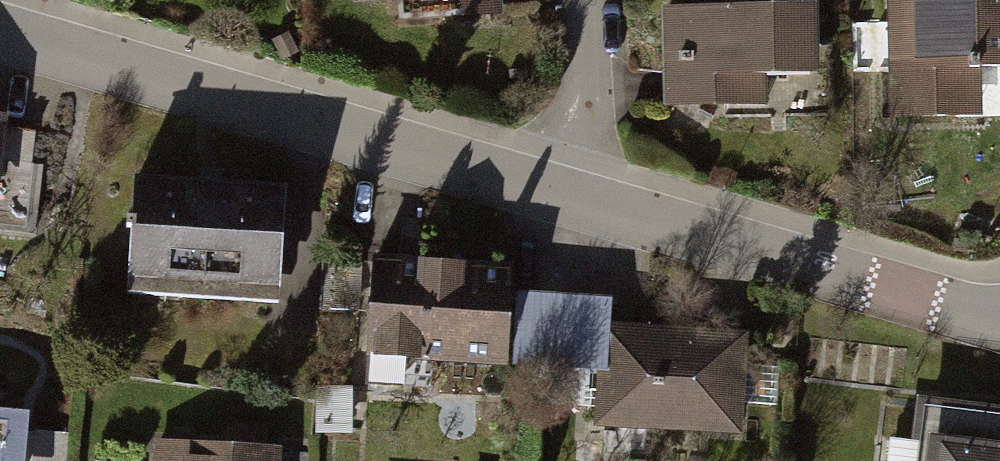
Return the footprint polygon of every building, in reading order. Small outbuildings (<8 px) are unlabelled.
[(361,13),(509,4),(509,0),(361,0),(361,13)] [(894,115),(999,114),(999,0),(893,0),(894,115)] [(825,13),(674,19),(678,100),(828,94),(825,13)] [(0,112),(0,233),(2,234),(19,115),(0,112)] [(290,199),(142,189),(135,300),(283,310),(290,199)] [(523,272),(380,264),(374,365),(518,373),(523,272)] [(756,338),(614,329),(608,436),(749,445),(756,338)] [(13,422),(0,421),(0,460),(10,460),(13,422)] [(946,444),(944,460),(999,460),(999,451),(946,444)] [(161,450),(160,460),(282,460),(282,457),(161,450)]
